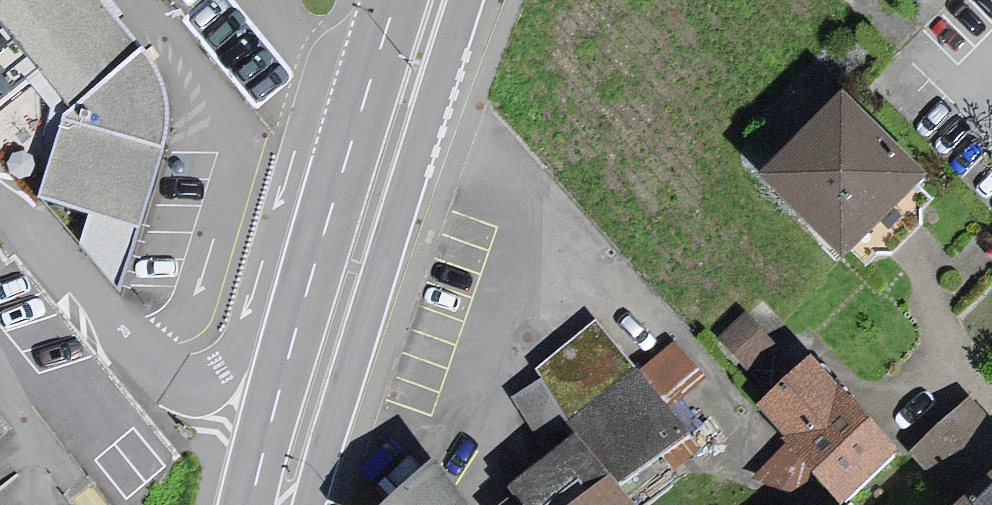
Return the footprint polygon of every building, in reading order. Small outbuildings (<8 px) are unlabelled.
[(169,99),(91,0),(0,0),(0,132),(127,289),(164,144),(169,99)] [(923,184),(846,110),(777,182),(854,256),(923,184)] [(623,469),(678,441),(662,404),(699,376),(666,341),(627,373),(589,327),(541,368),(549,377),(623,469)] [(896,449),(809,362),(767,403),(800,437),(769,467),(791,490),(812,469),(843,500),(896,449)] [(922,460),(962,504),(991,504),(991,428),(977,411),(922,460)] [(607,477),(575,437),(515,485),(532,504),(531,504),(632,504),(607,477)] [(387,504),(463,504),(432,468),(387,504)]
